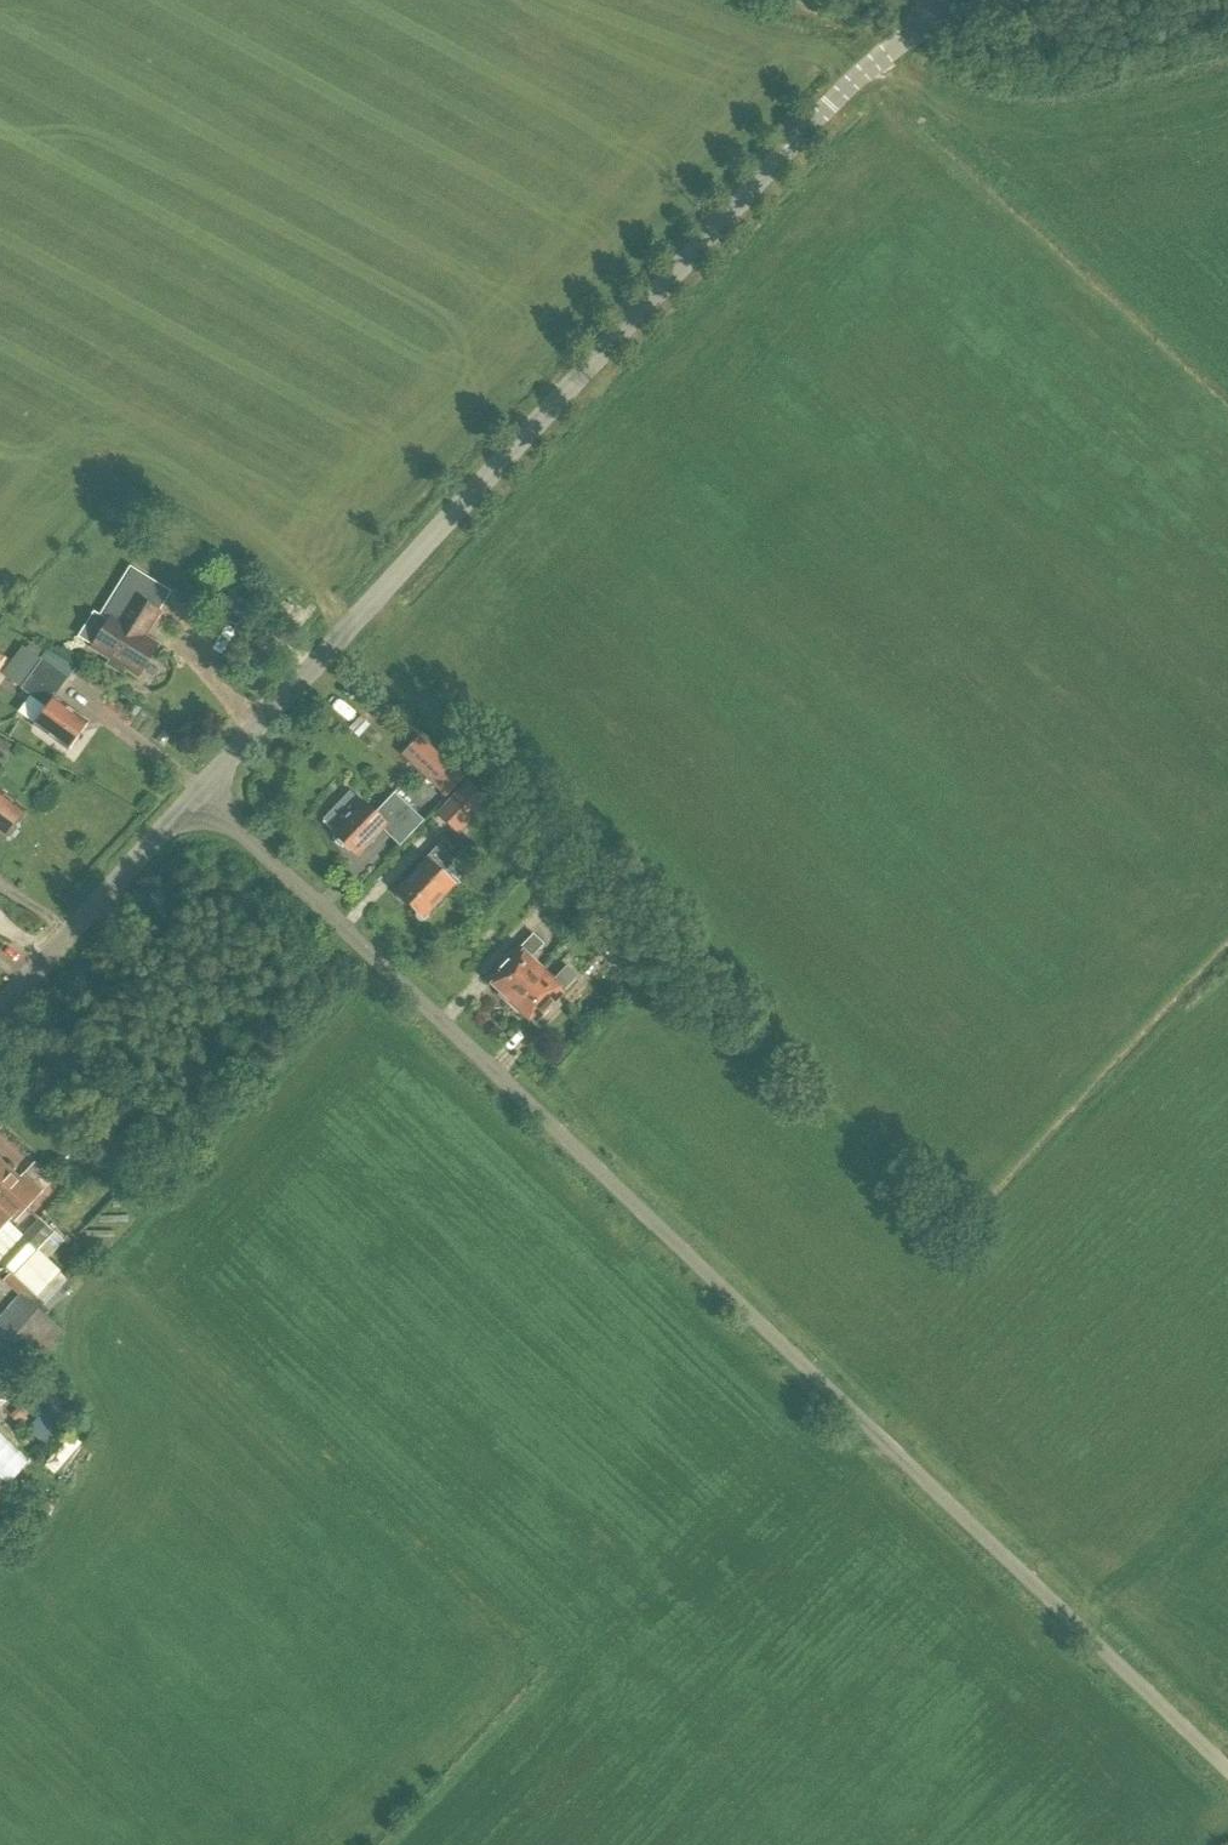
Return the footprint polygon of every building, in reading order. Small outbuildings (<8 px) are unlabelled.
[(142,638),(158,613),(133,598),(118,623),(110,618),(91,649),(109,660),(106,665),(123,675),(126,670),(137,677),(156,646),(142,638)] [(40,660),(24,648),(4,677),(20,690),(32,700),(22,714),(36,724),(35,725),(68,750),(71,746),(75,745),(79,739),(78,736),(86,726),(52,701),(76,668),(47,651),(40,660)] [(373,717),(358,726),(365,737),(380,728),(373,717)] [(419,735),(400,755),(408,763),(445,797),(464,777),(428,743),(419,735)] [(10,744),(0,738),(0,749),(6,752),(10,744)] [(488,801),(466,780),(435,813),(457,834),(488,801)] [(24,811),(0,794),(3,791),(0,789),(0,838),(3,840),(24,811)] [(361,803),(353,796),(343,807),(339,803),(323,820),(335,831),(332,833),(334,835),(334,840),(340,845),(344,845),(355,855),(381,828),(386,833),(408,810),(394,796),(375,816),(361,803)] [(439,872),(454,857),(441,845),(427,861),(395,895),(415,913),(415,914),(415,917),(417,919),(419,921),(422,922),(425,921),(428,919),(429,918),(429,916),(429,913),(428,912),(453,885),(439,872)] [(528,961),(543,945),(533,934),(517,951),(490,979),(501,990),(497,994),(507,1004),(538,971),(528,961)] [(538,971),(507,1004),(519,1015),(523,1011),(535,1022),(562,993),(561,993),(577,977),(566,967),(551,983),(538,971)] [(70,997),(75,991),(69,986),(64,992),(70,997)] [(86,1143),(77,1158),(93,1167),(102,1152),(86,1143)] [(34,1163),(22,1175),(19,1179),(0,1161),(0,1229),(8,1220),(12,1223),(41,1192),(42,1193),(53,1180),(34,1163)] [(9,1274),(7,1276),(40,1310),(43,1307),(49,1312),(67,1293),(61,1287),(72,1275),(91,1254),(82,1246),(63,1267),(52,1256),(64,1242),(38,1219),(24,1234),(12,1223),(8,1220),(0,1229),(0,1265),(9,1274)] [(40,1310),(7,1276),(3,1282),(18,1296),(0,1317),(0,1389),(56,1325),(40,1311),(40,1310)] [(17,1410),(11,1417),(21,1426),(27,1419),(17,1410)] [(12,1488),(0,1478),(0,1502),(12,1488)]
